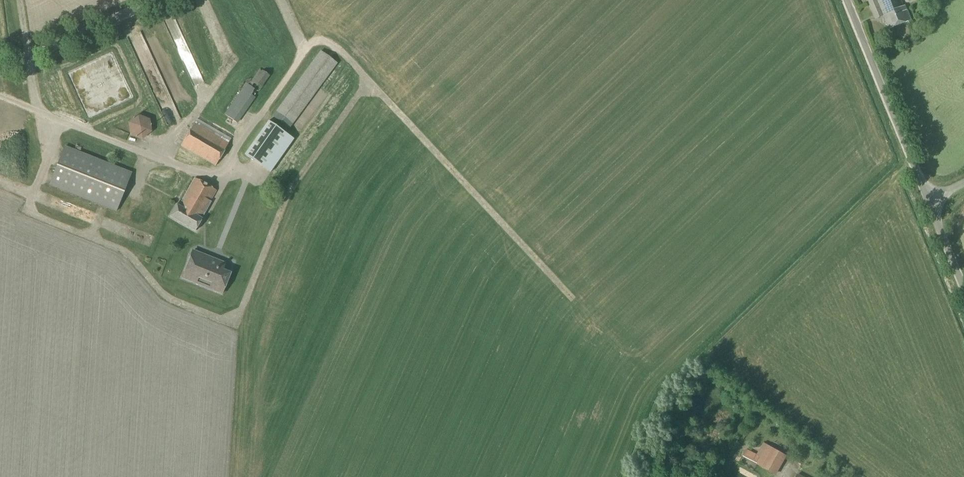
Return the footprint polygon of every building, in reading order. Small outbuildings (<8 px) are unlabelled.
[(889,29),(911,20),(905,6),(904,6),(901,0),(868,0),(876,19),(884,16),(889,29)] [(271,117),(289,129),(337,63),(320,51),(271,117)] [(225,114),(238,123),(255,97),(251,95),(255,90),(259,92),(270,76),(260,69),(249,85),(247,84),(245,83),(241,89),(242,90),(225,114)] [(130,135),(142,140),(152,132),(150,119),(138,114),(128,123),(130,135)] [(245,155),(270,172),(294,139),(268,121),(245,155)] [(181,146),(215,166),(230,141),(195,122),(181,146)] [(50,185),(116,212),(131,173),(65,146),(50,185)] [(170,216),(196,231),(202,219),(211,202),(210,201),(216,190),(195,178),(181,203),(178,202),(177,204),(170,216)] [(188,280),(222,294),(230,273),(222,270),(225,264),(193,251),(185,270),(182,278),(188,280)] [(757,465),(777,476),(788,456),(764,443),(757,455),(747,450),(744,457),(757,464),(757,465)]
